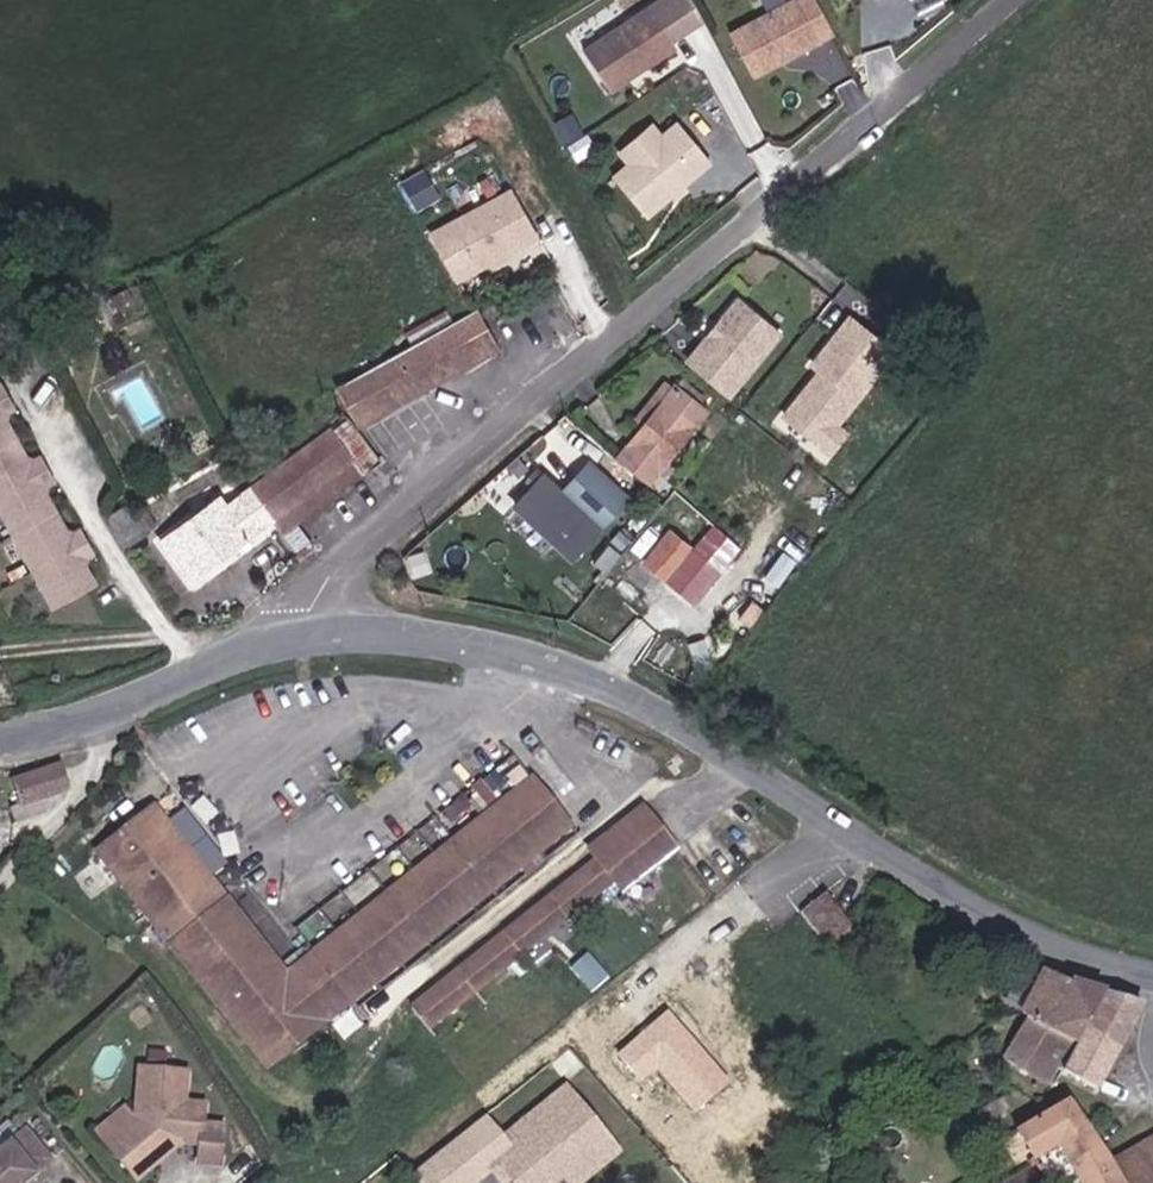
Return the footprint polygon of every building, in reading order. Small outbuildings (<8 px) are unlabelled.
[(841,39),(820,0),(800,0),(803,5),(738,39),(760,81),(789,66),(791,62),(797,58),(802,60),(841,39)] [(613,98),(680,56),(656,16),(588,57),(613,98)] [(652,223),(715,168),(682,130),(666,144),(635,171),(618,185),(652,223)] [(666,144),(656,133),(625,160),(635,171),(666,144)] [(514,197),(438,237),(463,281),(537,242),(514,197)] [(782,337),(742,304),(692,363),(732,397),(782,337)] [(839,424),(894,350),(846,315),(809,366),(815,370),(779,419),(830,457),(850,431),(839,424)] [(479,316),(347,390),(368,431),(500,354),(479,316)] [(7,391),(0,395),(0,416),(4,423),(20,414),(7,391)] [(625,464),(651,486),(710,419),(685,396),(625,464)] [(59,614),(102,591),(83,567),(70,544),(72,535),(44,496),(30,472),(33,463),(13,426),(4,423),(0,416),(0,506),(59,614)] [(375,471),(349,432),(329,446),(224,513),(217,504),(156,546),(187,586),(268,530),(275,540),(375,471)] [(59,488),(46,463),(30,472),(44,496),(59,488)] [(514,510),(552,542),(572,561),(627,499),(587,463),(559,494),(543,479),(514,510)] [(98,559),(86,536),(70,544),(83,567),(98,559)] [(676,539),(651,569),(702,611),(723,584),(692,560),(696,555),(676,539)] [(757,608),(744,623),(752,631),(765,614),(757,608)] [(72,776),(24,789),(31,815),(48,811),(79,801),(72,776)] [(569,841),(530,790),(289,980),(282,971),(226,1016),(272,1073),(569,841)] [(31,815),(19,819),(23,831),(51,824),(48,811),(31,815)] [(226,1016),(282,971),(154,812),(78,880),(93,899),(117,880),(226,1016)] [(596,863),(413,1008),(431,1030),(611,886),(625,902),(682,856),(646,813),(592,856),(596,863)] [(823,948),(839,935),(815,906),(801,921),(823,948)] [(1046,1086),(1057,1071),(1066,1077),(1083,1043),(1106,997),(1061,984),(1049,979),(1009,1064),(1046,1086)] [(1083,1043),(1116,1058),(1143,1008),(1106,997),(1083,1043)] [(729,1077),(667,1006),(614,1052),(641,1083),(657,1069),(692,1109),(729,1077)] [(1083,1043),(1066,1077),(1093,1096),(1116,1058),(1083,1043)] [(211,1117),(189,1115),(192,1087),(147,1082),(142,1132),(113,1157),(135,1182),(153,1182),(186,1154),(207,1156),(204,1175),(225,1177),(229,1139),(209,1136),(211,1117)] [(621,1158),(569,1094),(508,1145),(489,1122),(419,1179),(422,1182),(480,1182),(493,1172),(501,1181),(509,1175),(516,1182),(563,1182),(577,1171),(598,1176),(621,1158)] [(1019,1140),(1034,1165),(1058,1151),(1087,1135),(1084,1131),(1070,1110),(1019,1140)] [(113,1157),(142,1132),(130,1118),(101,1144),(113,1157)] [(1087,1135),(1115,1174),(1120,1182),(1152,1182),(1137,1155),(1129,1159),(1100,1121),(1084,1131),(1087,1135)] [(58,1168),(30,1135),(0,1158),(0,1182),(39,1182),(58,1168)] [(1115,1174),(1087,1135),(1058,1151),(1077,1182),(1120,1182),(1115,1174)] [(1137,1155),(1152,1182),(1152,1145),(1137,1155)] [(598,1176),(577,1171),(563,1182),(590,1182),(598,1176)]
